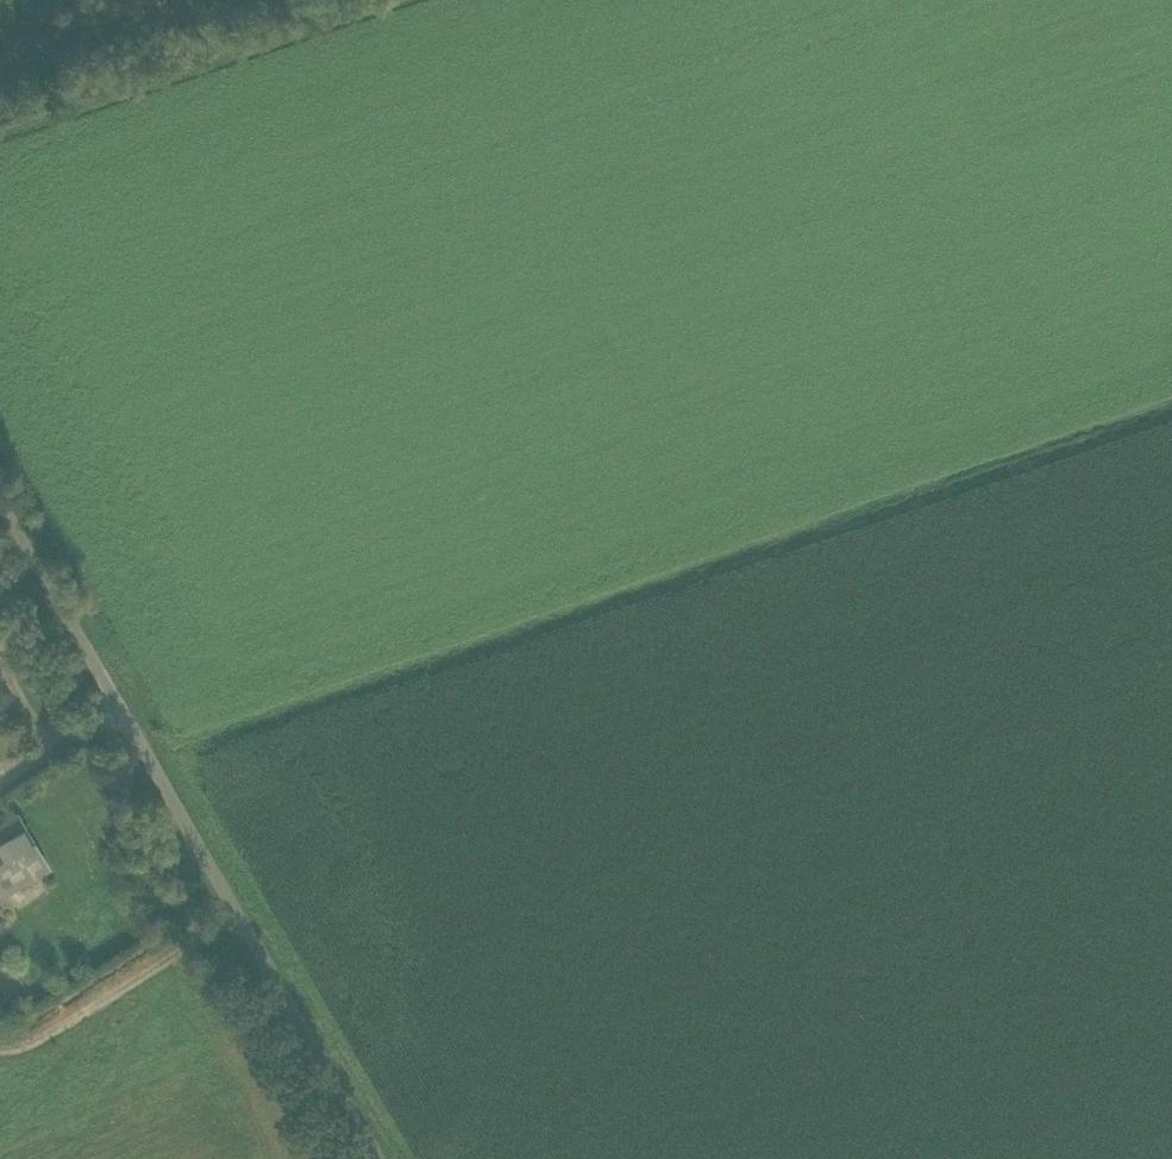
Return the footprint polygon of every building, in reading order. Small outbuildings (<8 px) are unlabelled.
[(48,869),(16,813),(0,822),(0,897),(48,869)]
